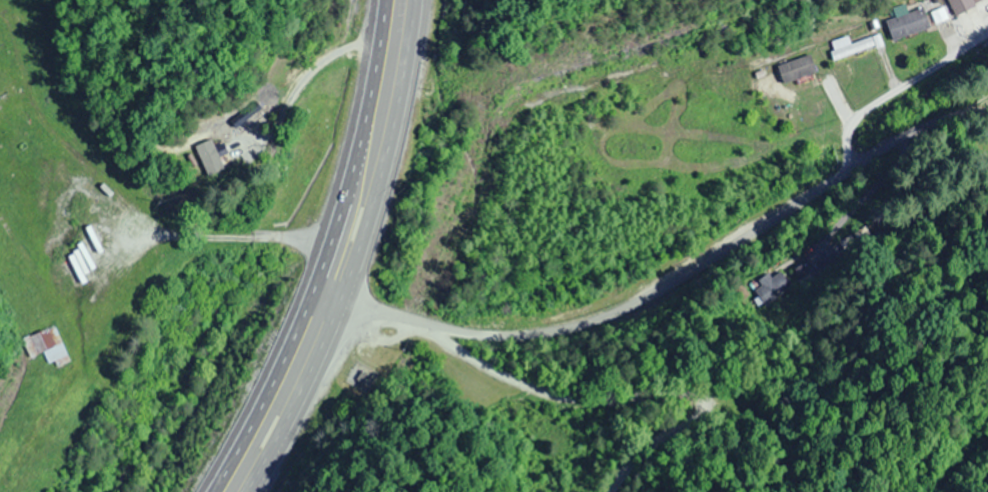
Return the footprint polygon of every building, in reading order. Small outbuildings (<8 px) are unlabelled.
[(972,0),(947,0),(954,15),(974,5),(972,0)] [(922,7),(906,12),(904,4),(892,7),(895,16),(884,20),(891,40),(929,27),(922,7)] [(870,36),(849,44),(846,36),(830,41),(833,49),(829,51),(832,61),(874,45),(870,36)] [(184,151),(192,174),(226,162),(218,139),(184,151)] [(758,282),(773,301),(793,286),(778,267),(758,282)] [(28,357),(44,352),(49,368),(67,362),(55,325),(21,337),(28,357)]
